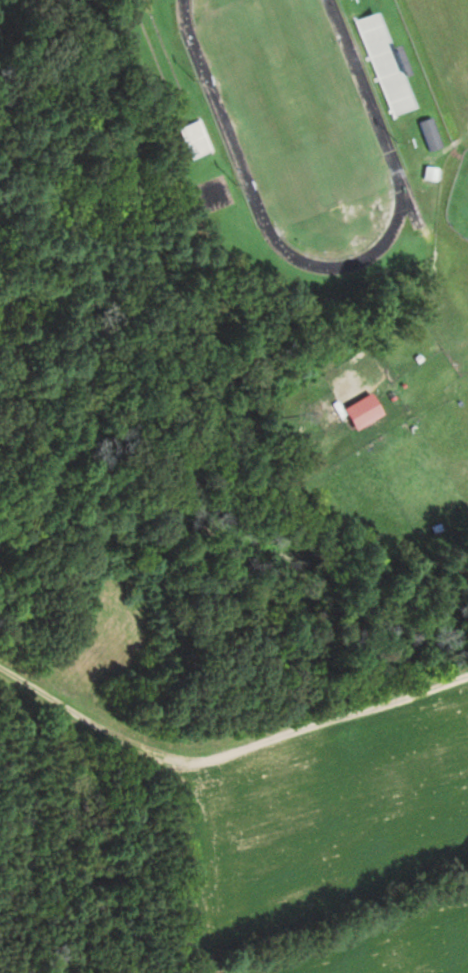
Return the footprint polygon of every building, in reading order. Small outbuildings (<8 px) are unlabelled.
[(356,18),(392,115),(412,107),(376,10),(356,18)] [(428,150),(441,146),(432,116),(419,120),(428,150)] [(183,159),(213,150),(203,117),(173,127),(183,159)]
